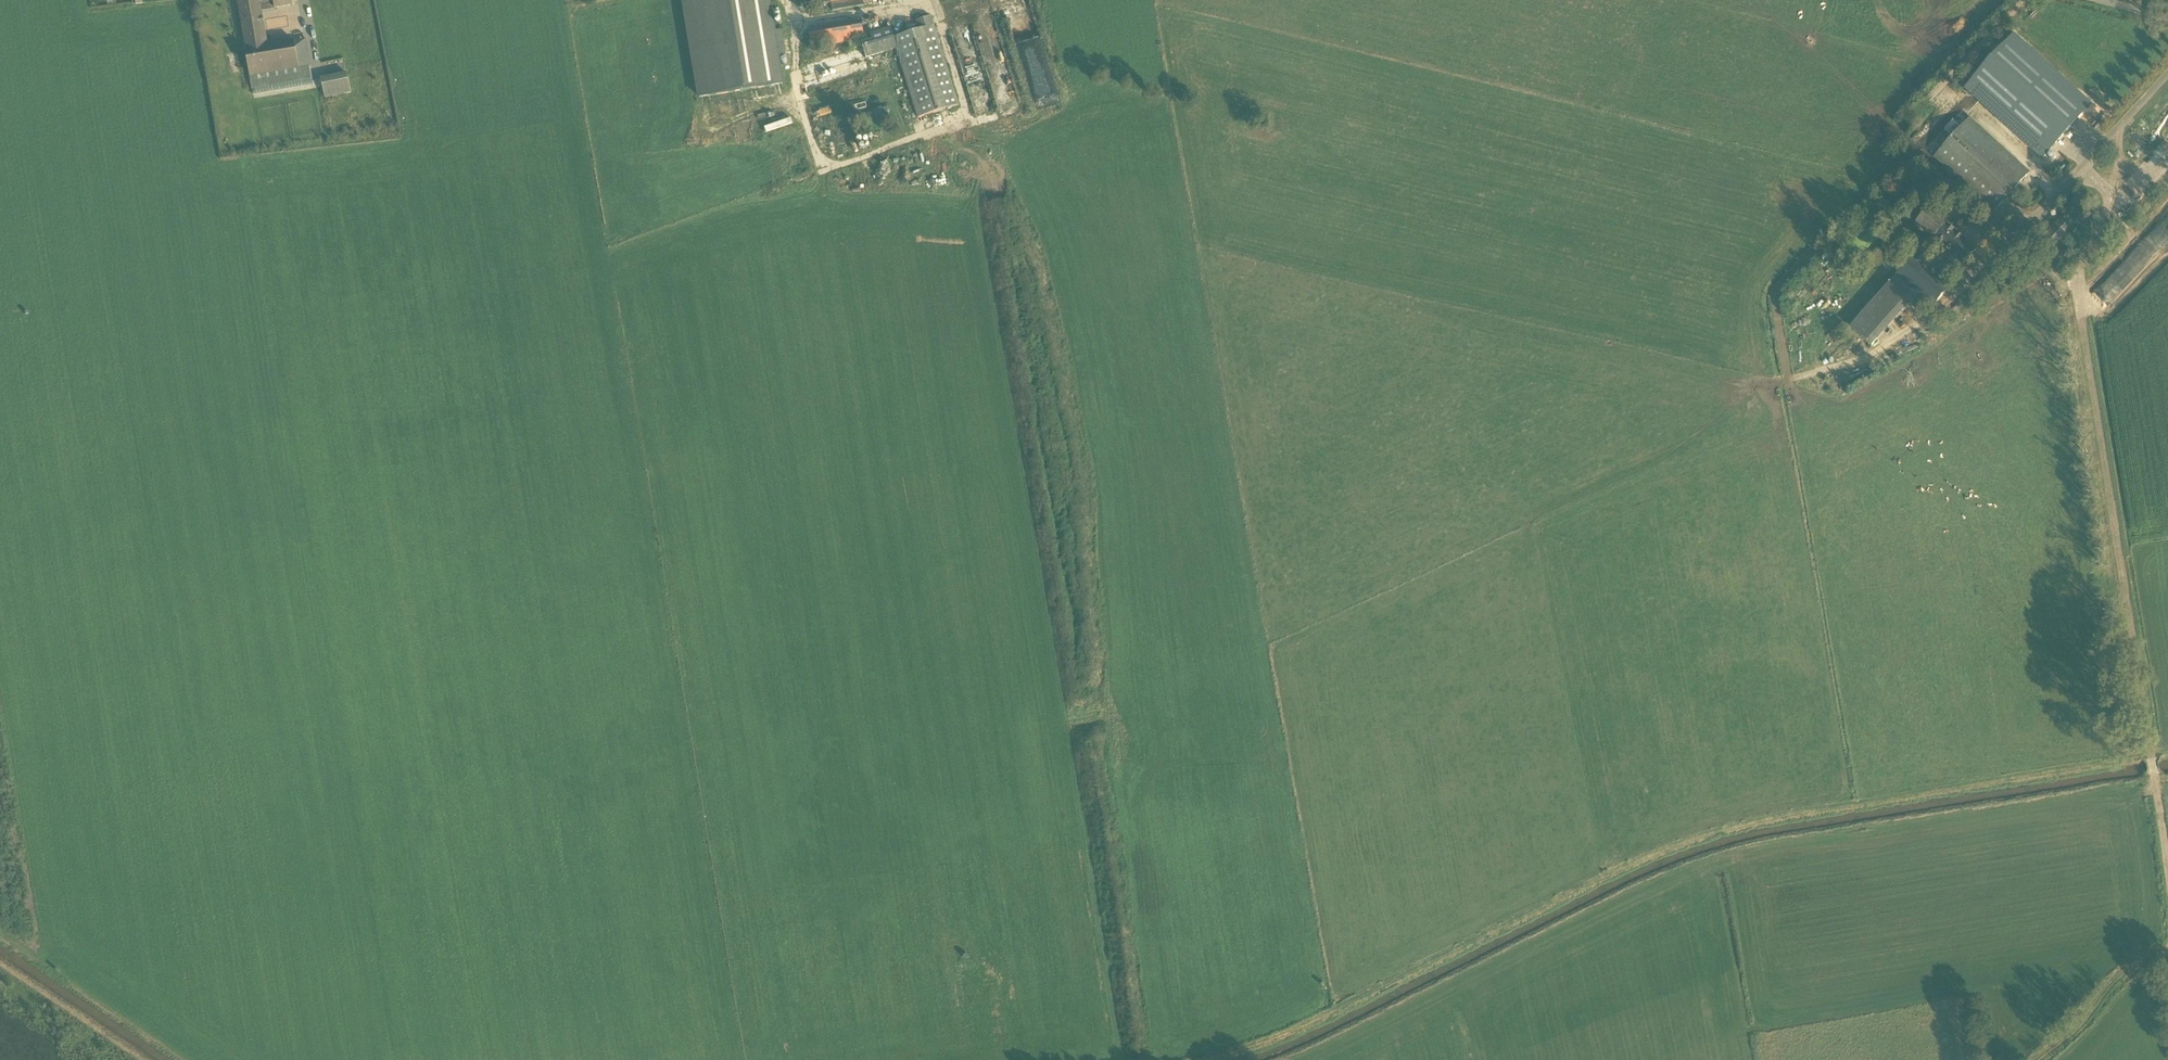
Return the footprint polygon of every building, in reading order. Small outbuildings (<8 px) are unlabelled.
[(292,0),(238,0),(247,51),(246,51),(252,89),(271,86),(272,93),(272,95),(274,95),(276,107),(277,107),(278,109),(284,108),(282,92),(296,89),(295,88),(313,85),(311,71),(320,70),(314,38),(284,43),(285,45),(268,47),(262,10),(293,5),(292,0)] [(700,98),(782,84),(778,58),(785,56),(781,30),(773,32),(768,0),(683,0),(700,98)] [(823,4),(831,3),(832,11),(864,6),(862,0),(822,0),(823,4)] [(1973,0),(1958,0),(1956,7),(1970,11),(1973,0)] [(1933,61),(2042,159),(2089,107),(1980,9),(1933,61)] [(893,37),(890,28),(870,34),(872,39),(861,42),(863,47),(802,67),(809,92),(871,73),(866,57),(896,49),(918,118),(958,105),(933,25),(931,16),(916,20),(919,29),(902,35),(893,37)] [(862,26),(808,31),(810,45),(863,40),(862,26)] [(324,98),(351,92),(346,71),(319,77),(324,98)] [(1057,103),(1053,91),(1033,97),(1037,110),(1057,103)] [(883,106),(872,109),(877,125),(888,121),(883,106)] [(819,116),(831,113),(830,108),(818,110),(819,116)] [(791,117),(763,124),(765,131),(793,123),(791,117)] [(1949,133),(1953,137),(1935,158),(1994,212),(2030,172),(1970,118),(1962,127),(1957,123),(1949,133)] [(1895,277),(1931,308),(1947,290),(1922,268),(1942,245),(1963,264),(1976,250),(1930,208),(1916,222),(1932,236),(1895,277)] [(2167,239),(2167,214),(2122,261),(2134,273),(2167,239)] [(2057,247),(2073,227),(2059,216),(2044,236),(2057,247)] [(1956,227),(1962,232),(1967,227),(1961,222),(1956,227)]
